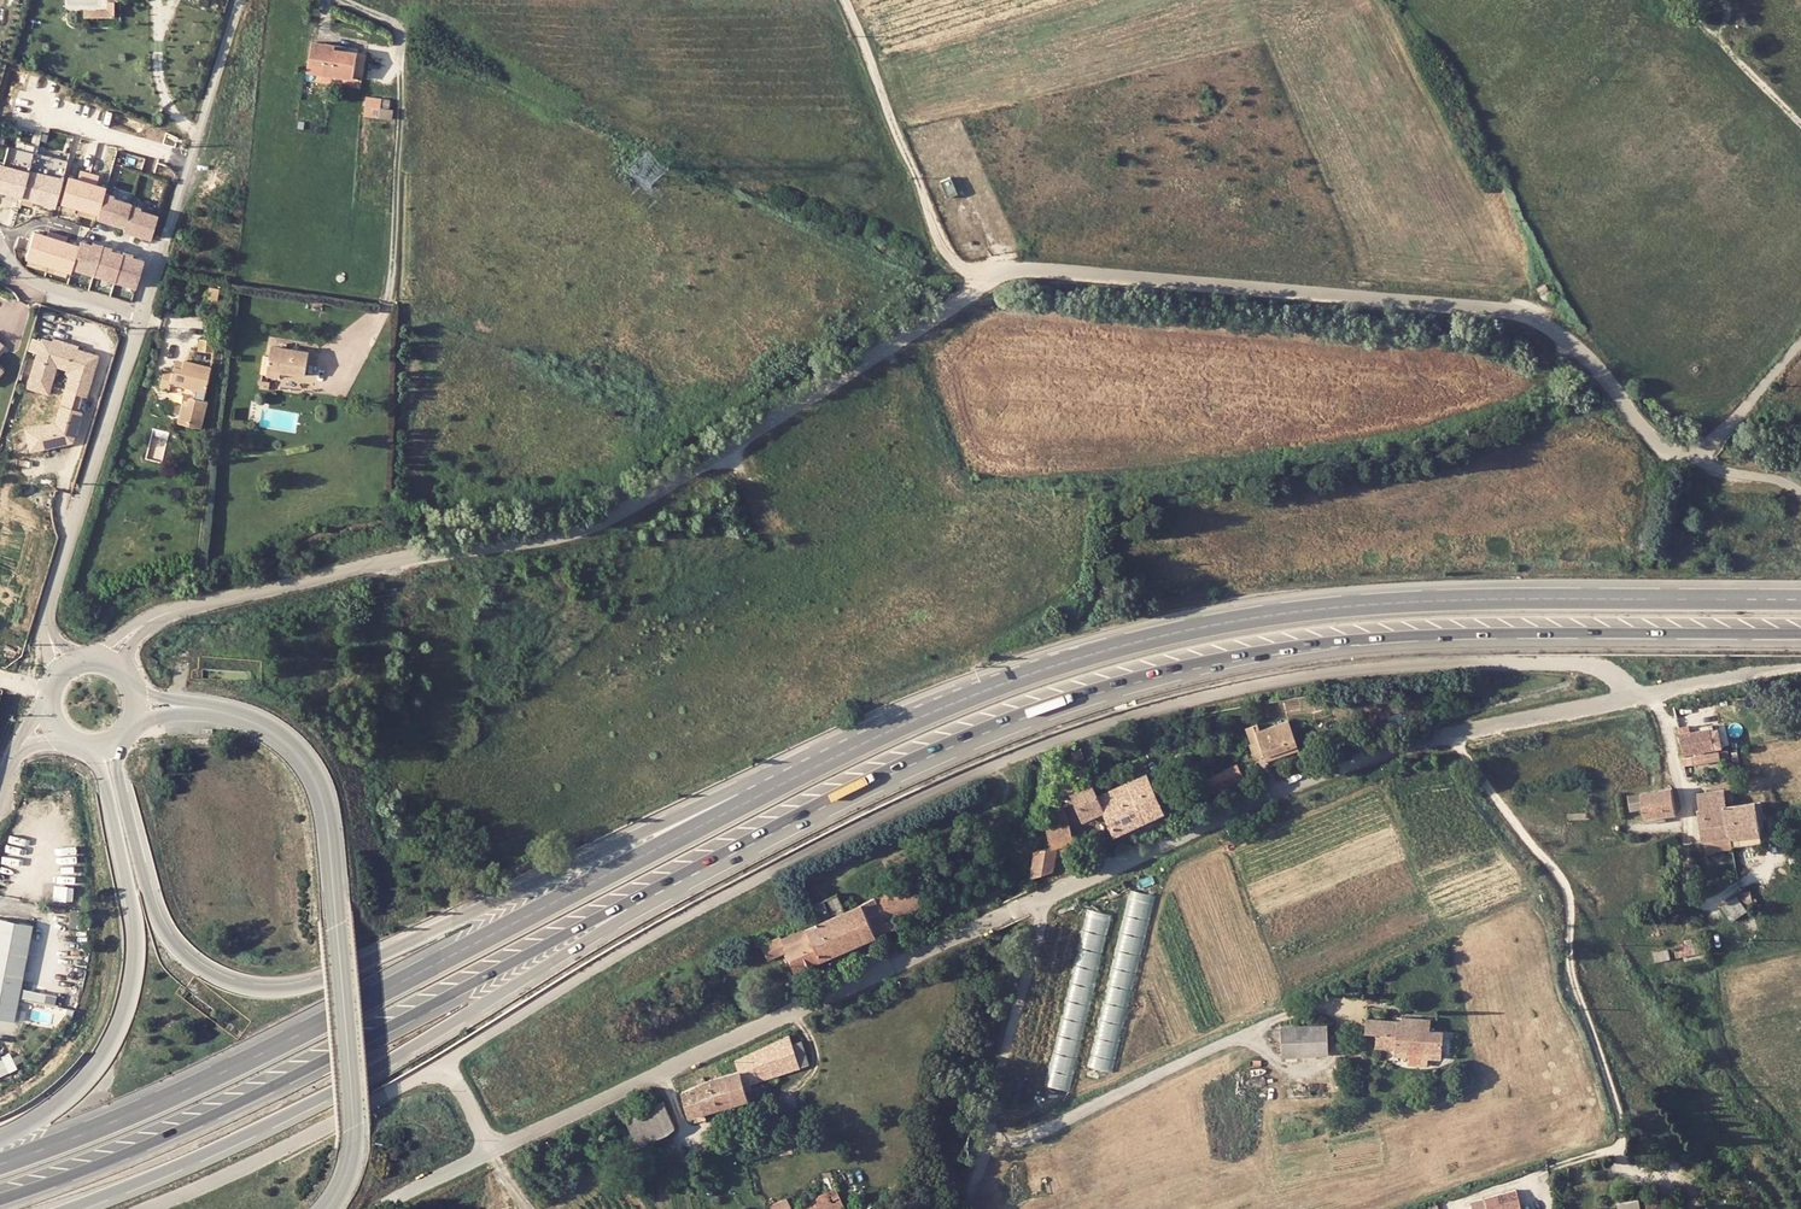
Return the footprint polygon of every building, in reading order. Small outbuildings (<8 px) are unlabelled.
[(306,72),(353,79),(357,54),(333,50),(334,46),(311,42),(306,72)] [(393,109),(365,106),(364,116),(392,120),(393,109)] [(45,205),(56,203),(91,213),(93,221),(149,237),(152,236),(159,211),(100,195),(96,177),(98,173),(74,166),(67,167),(65,178),(34,169),(66,163),(69,154),(43,146),(41,138),(25,133),(10,136),(9,141),(0,143),(0,193),(45,205)] [(940,182),(948,199),(958,194),(950,178),(940,182)] [(218,332),(203,328),(200,340),(215,344),(218,332)] [(52,373),(57,356),(74,362),(67,386),(88,392),(101,349),(79,341),(80,338),(66,334),(65,337),(43,330),(31,367),(52,373)] [(304,375),(306,351),(268,345),(266,357),(259,357),(257,374),(264,375),(265,369),(280,371),(304,375)] [(174,358),(182,361),(183,354),(176,352),(174,358)] [(185,394),(180,392),(174,413),(200,419),(206,391),(203,390),(211,360),(184,353),(183,354),(182,361),(174,358),(173,361),(166,359),(160,378),(169,381),(171,374),(196,381),(194,389),(187,387),(185,394)] [(48,384),(52,373),(31,367),(27,378),(48,384)] [(88,392),(67,386),(56,419),(25,426),(31,450),(74,440),(88,392)] [(1130,526),(1124,523),(1120,530),(1126,533),(1130,526)] [(534,561),(530,551),(521,556),(525,565),(534,561)] [(1266,754),(1300,742),(1289,713),(1255,725),(1252,718),(1246,720),(1252,737),(1258,734),(1264,748),(1266,754)] [(1681,732),(1685,752),(1713,747),(1710,728),(1709,726),(1689,730),(1681,732)] [(1710,728),(1713,747),(1721,745),(1716,727),(1710,728)] [(1264,748),(1258,734),(1252,737),(1257,750),(1264,748)] [(1082,751),(1079,743),(1070,747),(1073,754),(1082,751)] [(1729,755),(1727,749),(1682,757),(1684,764),(1729,755)] [(1236,758),(1208,771),(1200,774),(1188,780),(1194,792),(1229,776),(1231,782),(1244,776),(1236,758)] [(1208,771),(1205,765),(1197,768),(1200,774),(1208,771)] [(1146,767),(1097,788),(1103,804),(1112,828),(1127,821),(1121,808),(1111,812),(1106,800),(1132,789),(1134,794),(1155,786),(1146,767)] [(1081,814),(1103,804),(1097,788),(1092,775),(1069,785),(1081,814)] [(1163,805),(1155,786),(1134,794),(1132,789),(1106,800),(1111,812),(1121,808),(1127,821),(1163,805)] [(1724,795),(1733,794),(1732,786),(1724,787),(1724,795)] [(1663,812),(1674,810),(1670,787),(1640,792),(1642,807),(1644,816),(1663,812)] [(1705,839),(1730,836),(1726,804),(1724,795),(1724,787),(1697,790),(1699,807),(1697,807),(1702,839),(1705,839)] [(1642,807),(1640,792),(1629,794),(1630,808),(1642,807)] [(1045,797),(1045,820),(1066,816),(1059,794),(1045,797)] [(1734,803),(1733,794),(1724,795),(1726,804),(1734,803)] [(1730,836),(1758,833),(1757,820),(1755,813),(1760,812),(1759,800),(1754,801),(1734,803),(1726,804),(1730,836)] [(1663,812),(1644,816),(1645,822),(1664,819),(1663,812)] [(1045,820),(1049,840),(1054,839),(1063,838),(1073,835),(1069,816),(1066,816),(1045,820)] [(967,829),(951,836),(955,844),(971,838),(967,829)] [(1730,836),(1731,845),(1759,842),(1758,833),(1730,836)] [(1707,848),(1731,845),(1730,836),(1705,839),(1707,848)] [(1063,838),(1054,839),(1053,848),(1064,847),(1063,838)] [(1053,848),(1054,839),(1049,840),(1034,843),(1030,871),(1052,865),(1053,848)] [(458,842),(456,848),(463,850),(465,845),(458,842)] [(863,895),(806,920),(820,952),(877,928),(897,919),(893,911),(924,898),(915,876),(874,892),(873,890),(863,895)] [(71,900),(71,885),(48,884),(47,899),(71,900)] [(1092,1066),(1116,1071),(1153,894),(1129,889),(1092,1066)] [(1750,890),(1740,892),(1743,904),(1756,902),(1756,898),(1751,898),(1750,890)] [(1733,918),(1745,908),(1735,896),(1722,906),(1733,918)] [(1085,908),(1050,1086),(1074,1090),(1108,913),(1085,908)] [(0,914),(0,1015),(15,1019),(34,922),(14,916),(0,914)] [(779,927),(760,935),(767,952),(786,944),(794,963),(820,952),(806,920),(780,931),(779,927)] [(1699,940),(1673,946),(1675,955),(1701,950),(1699,940)] [(1665,947),(1666,957),(1675,955),(1673,946),(1665,947)] [(1653,950),(1655,960),(1666,957),(1665,947),(1653,950)] [(1413,1024),(1413,1016),(1402,1015),(1401,1019),(1406,1019),(1406,1024),(1413,1024)] [(1427,1049),(1427,1055),(1441,1056),(1444,1030),(1430,1030),(1430,1018),(1413,1016),(1413,1024),(1406,1024),(1406,1019),(1401,1019),(1367,1017),(1366,1031),(1376,1031),(1376,1045),(1394,1046),(1394,1053),(1408,1054),(1410,1054),(1410,1048),(1427,1049)] [(1327,1023),(1281,1025),(1282,1054),(1327,1052),(1327,1023)] [(735,1058),(739,1069),(726,1073),(732,1102),(748,1098),(753,1097),(750,1088),(753,1088),(751,1082),(809,1064),(802,1040),(792,1043),(790,1034),(735,1058)] [(1408,1063),(1427,1063),(1427,1055),(1427,1049),(1410,1048),(1410,1054),(1408,1054),(1408,1063)] [(3,1056),(0,1058),(0,1077),(11,1072),(3,1056)] [(689,1114),(732,1102),(726,1073),(705,1078),(699,1081),(682,1089),(689,1114)] [(705,1078),(702,1073),(696,1076),(699,1081),(705,1078)] [(633,1134),(638,1145),(666,1133),(664,1128),(673,1123),(662,1100),(625,1117),(633,1134)] [(775,1116),(769,1117),(771,1124),(777,1123),(775,1116)] [(666,1133),(675,1126),(673,1123),(664,1128),(666,1133)] [(627,1150),(638,1145),(633,1134),(621,1139),(627,1150)] [(534,1149),(535,1151),(543,1164),(546,1162),(538,1147),(534,1149)] [(526,1156),(533,1170),(543,1164),(535,1151),(526,1156)] [(652,1177),(648,1170),(640,1174),(643,1181),(652,1177)] [(844,1207),(835,1187),(813,1197),(814,1198),(798,1206),(800,1208),(840,1208),(844,1207)] [(1515,1188),(1470,1200),(1472,1208),(1521,1208),(1515,1188)] [(770,1205),(772,1208),(792,1208),(786,1197),(770,1205)] [(1696,1198),(1683,1205),(1686,1208),(1697,1208),(1702,1206),(1696,1198)] [(1639,1199),(1617,1202),(1618,1208),(1641,1208),(1639,1199)] [(1659,1208),(1659,1201),(1650,1202),(1650,1208),(1645,1208),(1658,1208),(1659,1208)]
